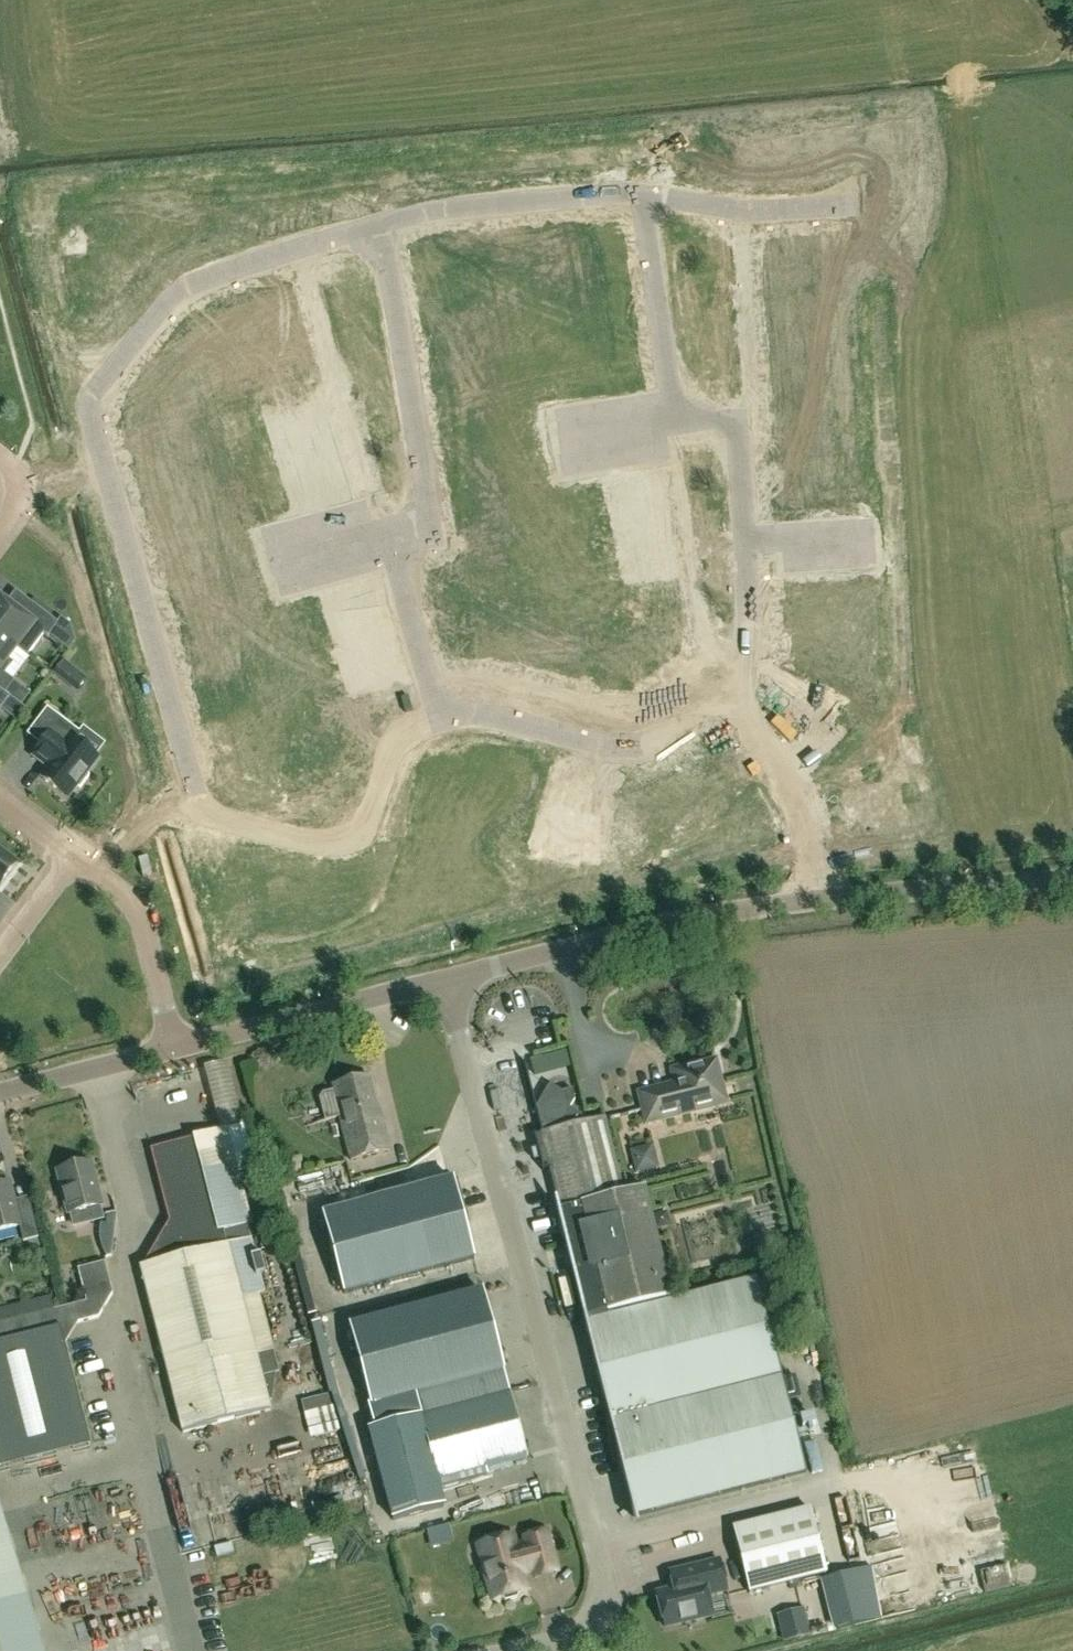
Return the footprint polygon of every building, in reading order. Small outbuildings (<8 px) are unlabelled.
[(673,546),(629,554),(633,580),(677,572),(673,546)] [(0,599),(0,635),(28,656),(44,634),(48,637),(58,623),(33,604),(23,617),(0,599)] [(28,656),(0,635),(0,690),(5,694),(14,682),(4,674),(10,667),(9,663),(18,650),(27,656),(28,656)] [(9,697),(0,691),(0,708),(9,697)] [(79,732),(61,719),(33,756),(50,769),(42,779),(67,798),(76,787),(80,789),(90,776),(86,773),(97,758),(74,740),(79,732)] [(17,865),(0,852),(0,887),(17,865)] [(646,1123),(726,1104),(716,1062),(693,1067),(693,1066),(671,1071),(672,1077),(674,1076),(676,1084),(638,1093),(646,1123)] [(502,1091),(526,1084),(523,1071),(498,1078),(502,1091)] [(368,1077),(334,1086),(335,1091),(323,1095),(320,1101),(326,1122),(340,1119),(351,1162),(389,1152),(380,1116),(378,1116),(368,1077)] [(143,1101),(155,1093),(148,1081),(135,1089),(143,1101)] [(805,1475),(757,1280),(790,1272),(763,1161),(643,1189),(622,1194),(604,1118),(580,1123),(579,1120),(575,1117),(578,1113),(569,1108),(574,1099),(572,1089),(557,1093),(548,1088),(550,1085),(549,1084),(536,1108),(542,1133),(540,1134),(540,1136),(534,1138),(543,1172),(549,1170),(559,1211),(556,1212),(582,1315),(602,1395),(601,1395),(609,1446),(615,1446),(633,1517),(805,1475)] [(143,1101),(146,1113),(164,1109),(161,1097),(143,1101)] [(252,1225),(232,1147),(227,1128),(193,1137),(194,1142),(154,1152),(158,1169),(159,1169),(174,1229),(162,1249),(170,1253),(171,1260),(141,1268),(183,1434),(272,1412),(269,1401),(272,1401),(275,1374),(277,1373),(257,1297),(264,1295),(246,1226),(252,1225)] [(101,1206),(90,1163),(57,1172),(69,1214),(71,1214),(74,1227),(102,1219),(99,1207),(101,1206)] [(335,1260),(321,1209),(322,1209),(314,1177),(291,1183),(317,1285),(337,1280),(332,1261),(335,1260)] [(468,1218),(457,1179),(324,1216),(346,1294),(474,1259),(463,1220),(468,1218)] [(19,1225),(23,1242),(38,1238),(29,1200),(14,1204),(9,1185),(0,1187),(0,1230),(19,1225)] [(0,1325),(0,1469),(91,1445),(60,1328),(99,1318),(113,1293),(105,1262),(78,1269),(87,1302),(0,1325)] [(393,1520),(444,1506),(437,1482),(527,1458),(482,1292),(350,1327),(370,1405),(414,1394),(421,1417),(369,1431),(393,1520)] [(324,1317),(327,1328),(364,1318),(361,1307),(324,1317)] [(546,1426),(535,1428),(538,1448),(549,1446),(546,1426)] [(345,1432),(326,1437),(330,1450),(348,1444),(345,1432)] [(343,1484),(362,1480),(360,1470),(341,1474),(343,1484)] [(0,1508),(0,1650),(43,1650),(0,1508)] [(810,1509),(732,1528),(749,1594),(826,1574),(810,1509)] [(555,1574),(552,1560),(544,1532),(520,1538),(522,1544),(511,1547),(508,1536),(481,1544),(486,1564),(479,1566),(488,1601),(497,1599),(502,1602),(514,1598),(516,1594),(525,1592),(523,1584),(540,1579),(541,1581),(554,1577),(554,1575),(555,1574)] [(417,1572),(439,1568),(432,1536),(410,1540),(417,1572)] [(45,1578),(79,1572),(76,1555),(42,1561),(45,1578)] [(727,1590),(720,1561),(689,1568),(671,1572),(670,1573),(670,1574),(674,1589),(674,1590),(656,1594),(664,1627),(712,1615),(707,1595),(727,1590)] [(868,1569),(823,1579),(835,1629),(880,1619),(868,1569)] [(804,1608),(776,1615),(782,1641),(810,1634),(804,1608)] [(105,1630),(107,1645),(134,1641),(132,1626),(105,1630)]
